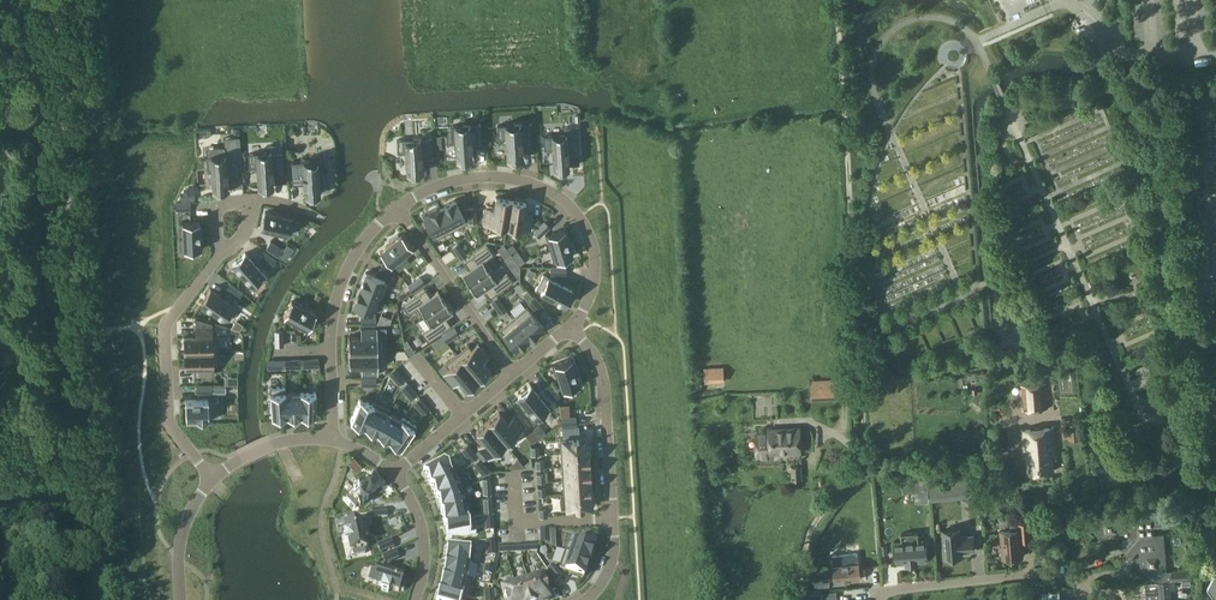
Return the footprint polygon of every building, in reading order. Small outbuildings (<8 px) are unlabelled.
[(532,123),(497,125),(498,139),(506,138),(507,158),(522,158),(521,145),(533,145),(532,123)] [(481,124),(451,126),(451,140),(456,139),(457,160),(472,159),(471,147),(483,146),(481,124)] [(564,134),(543,135),(544,149),(553,149),(554,169),(569,168),(568,156),(580,155),(578,126),(563,127),(564,134)] [(226,155),(207,156),(208,170),(212,170),(213,190),(228,189),(227,177),(239,176),(238,161),(241,160),(240,137),(225,137),(226,155)] [(420,138),(397,139),(398,153),(406,152),(407,172),(422,172),(421,160),(433,159),(432,137),(420,138)] [(270,152),(248,153),(249,167),(257,167),(259,187),(273,186),(273,174),(285,173),(283,144),(269,145),(270,152)] [(303,160),(291,161),(292,184),(305,183),(305,195),(320,194),(319,183),(327,183),(327,169),(319,169),(318,159),(303,160)] [(486,207),(483,223),(507,227),(511,198),(496,196),(494,208),(486,207)] [(511,198),(507,227),(530,230),(532,214),(524,213),(526,201),(511,198)] [(455,199),(439,208),(451,231),(467,223),(455,199)] [(475,207),(468,208),(469,215),(476,214),(475,207)] [(439,208),(423,216),(435,239),(451,231),(439,208)] [(265,211),(262,228),(291,234),(295,218),(265,211)] [(200,221),(180,222),(180,235),(183,234),(183,238),(180,238),(181,250),(201,249),(201,246),(203,246),(203,238),(201,238),(200,221)] [(544,221),(534,231),(539,237),(550,226),(544,221)] [(565,229),(545,235),(549,247),(552,246),(553,249),(550,250),(553,262),(573,256),(572,253),(574,252),(572,245),(570,245),(565,229)] [(393,241),(380,251),(391,265),(412,247),(401,234),(399,235),(398,234),(391,239),(393,241)] [(271,242),(267,248),(279,256),(283,250),(271,242)] [(287,244),(279,256),(285,260),(293,248),(287,244)] [(469,269),(462,274),(470,285),(492,269),(485,260),(494,254),(487,245),(464,261),(469,269)] [(505,246),(499,250),(505,259),(511,255),(505,246)] [(463,248),(457,252),(461,258),(467,254),(463,248)] [(517,250),(511,254),(519,265),(525,261),(517,250)] [(245,252),(233,263),(253,286),(255,289),(267,278),(245,252)] [(264,252),(260,258),(272,266),(276,260),(264,252)] [(517,262),(511,267),(520,280),(520,266),(519,265),(517,262)] [(383,264),(379,271),(391,278),(395,272),(383,264)] [(492,269),(470,285),(477,295),(484,290),(490,298),(513,282),(507,273),(499,278),(492,269)] [(366,272),(360,288),(381,296),(384,297),(390,281),(366,272)] [(543,274),(535,289),(565,305),(573,290),(543,274)] [(420,277),(408,285),(413,291),(424,283),(420,277)] [(231,284),(226,290),(238,298),(242,292),(231,284)] [(210,288),(201,302),(224,318),(229,321),(238,308),(233,304),(210,288)] [(359,288),(353,305),(375,314),(381,296),(360,288),(359,288)] [(425,288),(402,304),(408,313),(417,307),(423,317),(445,301),(438,291),(431,296),(425,288)] [(498,297),(492,301),(496,307),(502,303),(498,297)] [(534,297),(529,302),(539,313),(544,308),(534,297)] [(291,300),(284,316),(308,329),(316,313),(301,306),(303,304),(295,300),(294,302),(291,300)] [(430,326),(422,332),(428,341),(451,325),(446,317),(453,312),(445,301),(423,317),(430,326)] [(527,306),(513,318),(530,337),(544,326),(527,306)] [(212,323),(196,318),(196,328),(212,328),(212,323)] [(513,318),(499,329),(516,349),(530,337),(513,318)] [(361,336),(349,336),(349,351),(377,351),(377,327),(361,328),(361,336)] [(454,327),(442,335),(446,341),(458,333),(454,327)] [(196,336),(184,337),(184,352),(219,351),(218,336),(213,336),(212,328),(196,328),(196,336)] [(468,344),(457,354),(479,380),(490,370),(482,361),(489,356),(478,343),(472,349),(468,344)] [(410,345),(405,348),(409,354),(414,351),(410,345)] [(219,351),(184,352),(185,367),(197,367),(197,375),(213,374),(213,366),(219,366),(219,351)] [(377,351),(349,351),(349,366),(361,366),(361,374),(381,374),(380,351),(377,351)] [(449,368),(442,373),(453,386),(459,380),(467,390),(479,380),(457,354),(445,363),(449,368)] [(571,358),(552,364),(556,377),(559,376),(563,390),(580,385),(575,369),(577,368),(574,361),(572,361),(571,358)] [(445,363),(439,369),(442,373),(449,368),(445,363)] [(705,382),(725,381),(724,366),(704,367),(705,382)] [(395,368),(389,373),(394,379),(400,374),(395,368)] [(846,379),(810,380),(811,399),(847,397),(846,379)] [(407,383),(402,388),(406,393),(412,388),(407,383)] [(1023,410),(1047,409),(1046,383),(1021,384),(1023,410)] [(550,384),(544,389),(554,400),(560,395),(550,384)] [(531,385),(518,396),(538,420),(550,409),(531,385)] [(285,386),(269,387),(272,417),(287,415),(285,392),(285,386)] [(300,391),(285,392),(287,415),(301,415),(300,391)] [(316,392),(300,391),(301,415),(316,416),(316,392)] [(419,397),(414,402),(419,408),(424,403),(419,397)] [(360,398),(351,420),(364,426),(373,404),(360,398)] [(208,399),(186,400),(186,419),(209,418),(208,399)] [(373,404),(364,426),(377,432),(389,411),(390,408),(374,401),(373,404)] [(1207,403),(1195,404),(1196,412),(1196,413),(1208,412),(1209,412),(1208,403),(1207,403)] [(389,411),(377,432),(389,439),(402,419),(389,411)] [(499,412),(487,422),(508,446),(519,436),(517,434),(524,429),(513,416),(507,421),(499,412)] [(402,419),(389,439),(401,448),(416,425),(403,416),(402,419)] [(576,416),(561,417),(562,424),(576,424),(576,416)] [(487,422),(476,431),(484,441),(477,446),(488,459),(494,453),(496,456),(508,446),(487,422)] [(1054,471),(1052,455),(1055,454),(1053,427),(1022,430),(1024,457),(1027,456),(1028,473),(1054,471)] [(756,459),(767,459),(767,454),(800,452),(799,429),(768,431),(769,434),(755,435),(756,459)] [(587,437),(560,438),(561,453),(588,451),(587,437)] [(472,450),(467,455),(471,460),(477,455),(472,450)] [(588,451),(561,453),(561,466),(589,465),(588,451)] [(449,458),(423,472),(430,486),(457,472),(449,458)] [(480,459),(474,463),(479,469),(484,464),(480,459)] [(589,465),(561,466),(562,480),(590,478),(589,465)] [(801,467),(792,467),(792,480),(802,480),(801,467)] [(457,472),(430,486),(436,498),(458,489),(464,486),(457,472)] [(350,495),(347,498),(355,507),(358,504),(360,505),(362,504),(368,499),(367,498),(380,487),(379,485),(382,482),(374,473),(371,477),(369,475),(362,482),(359,479),(354,484),(356,487),(349,494),(350,495)] [(590,478),(562,480),(563,494),(591,492),(591,490),(592,490),(592,484),(590,484),(590,478)] [(924,479),(914,480),(915,490),(925,489),(924,479)] [(983,495),(981,479),(929,484),(931,500),(983,495)] [(458,489),(436,498),(441,511),(464,504),(458,489)] [(563,494),(560,494),(561,508),(592,506),(591,492),(563,494)] [(1138,512),(1098,515),(1100,539),(1124,537),(1124,540),(1119,546),(1123,550),(1126,550),(1128,551),(1141,535),(1155,534),(1155,527),(1171,526),(1169,502),(1144,503),(1146,519),(1139,520),(1138,512)] [(464,504),(441,511),(444,524),(468,519),(464,504)] [(387,509),(372,510),(373,517),(387,516),(387,509)] [(347,534),(343,535),(345,542),(349,541),(351,551),(353,551),(354,555),(365,553),(364,548),(366,548),(366,545),(367,545),(365,537),(364,538),(361,521),(359,521),(358,517),(346,519),(347,524),(345,524),(347,534)] [(468,519),(444,524),(447,539),(476,533),(473,518),(468,519)] [(1010,532),(1002,533),(1004,558),(1023,557),(1022,540),(1031,540),(1029,522),(1020,522),(1011,523),(1012,532),(1010,532)] [(548,528),(540,529),(541,543),(549,543),(548,528)] [(960,529),(943,530),(946,558),(962,557),(962,550),(975,549),(974,536),(961,537),(960,529)] [(1141,535),(1128,551),(1128,554),(1132,557),(1138,551),(1140,551),(1142,575),(1167,573),(1165,559),(1163,533),(1155,534),(1141,535)] [(576,536),(571,553),(590,560),(595,543),(576,536)] [(391,539),(377,545),(380,552),(394,546),(391,539)] [(926,540),(895,542),(896,562),(906,561),(907,564),(910,564),(910,561),(927,559),(926,540)] [(447,547),(445,562),(469,565),(472,565),(473,549),(447,547)] [(396,550),(382,556),(385,563),(398,557),(396,550)] [(565,551),(559,568),(584,577),(590,560),(571,553),(565,551)] [(836,584),(846,583),(846,580),(861,579),(858,553),(833,556),(836,584)] [(445,562),(443,575),(467,580),(469,565),(445,562)] [(553,565),(547,569),(555,581),(561,577),(553,565)] [(486,566),(484,573),(492,574),(493,567),(486,566)] [(372,568),(369,580),(373,581),(372,583),(382,586),(381,590),(388,592),(389,588),(399,591),(399,589),(404,591),(407,579),(403,578),(404,576),(401,575),(394,573),(387,571),(387,570),(380,568),(380,569),(377,568),(377,570),(372,568)] [(1191,568),(1175,570),(1175,580),(1192,579),(1191,568)] [(527,578),(534,599),(548,599),(549,599),(541,573),(527,578)] [(828,574),(815,576),(815,583),(828,581),(828,574)] [(443,575),(440,589),(463,596),(468,598),(473,581),(467,580),(443,575)] [(514,582),(515,584),(520,599),(534,599),(527,578),(514,582)] [(1178,597),(1171,598),(1170,589),(1175,589),(1174,582),(1159,583),(1159,585),(1145,586),(1146,599),(1154,599),(1178,599),(1178,597)] [(502,589),(505,599),(520,599),(515,584),(502,589)] [(436,599),(462,599),(463,596),(440,589),(436,599)]
